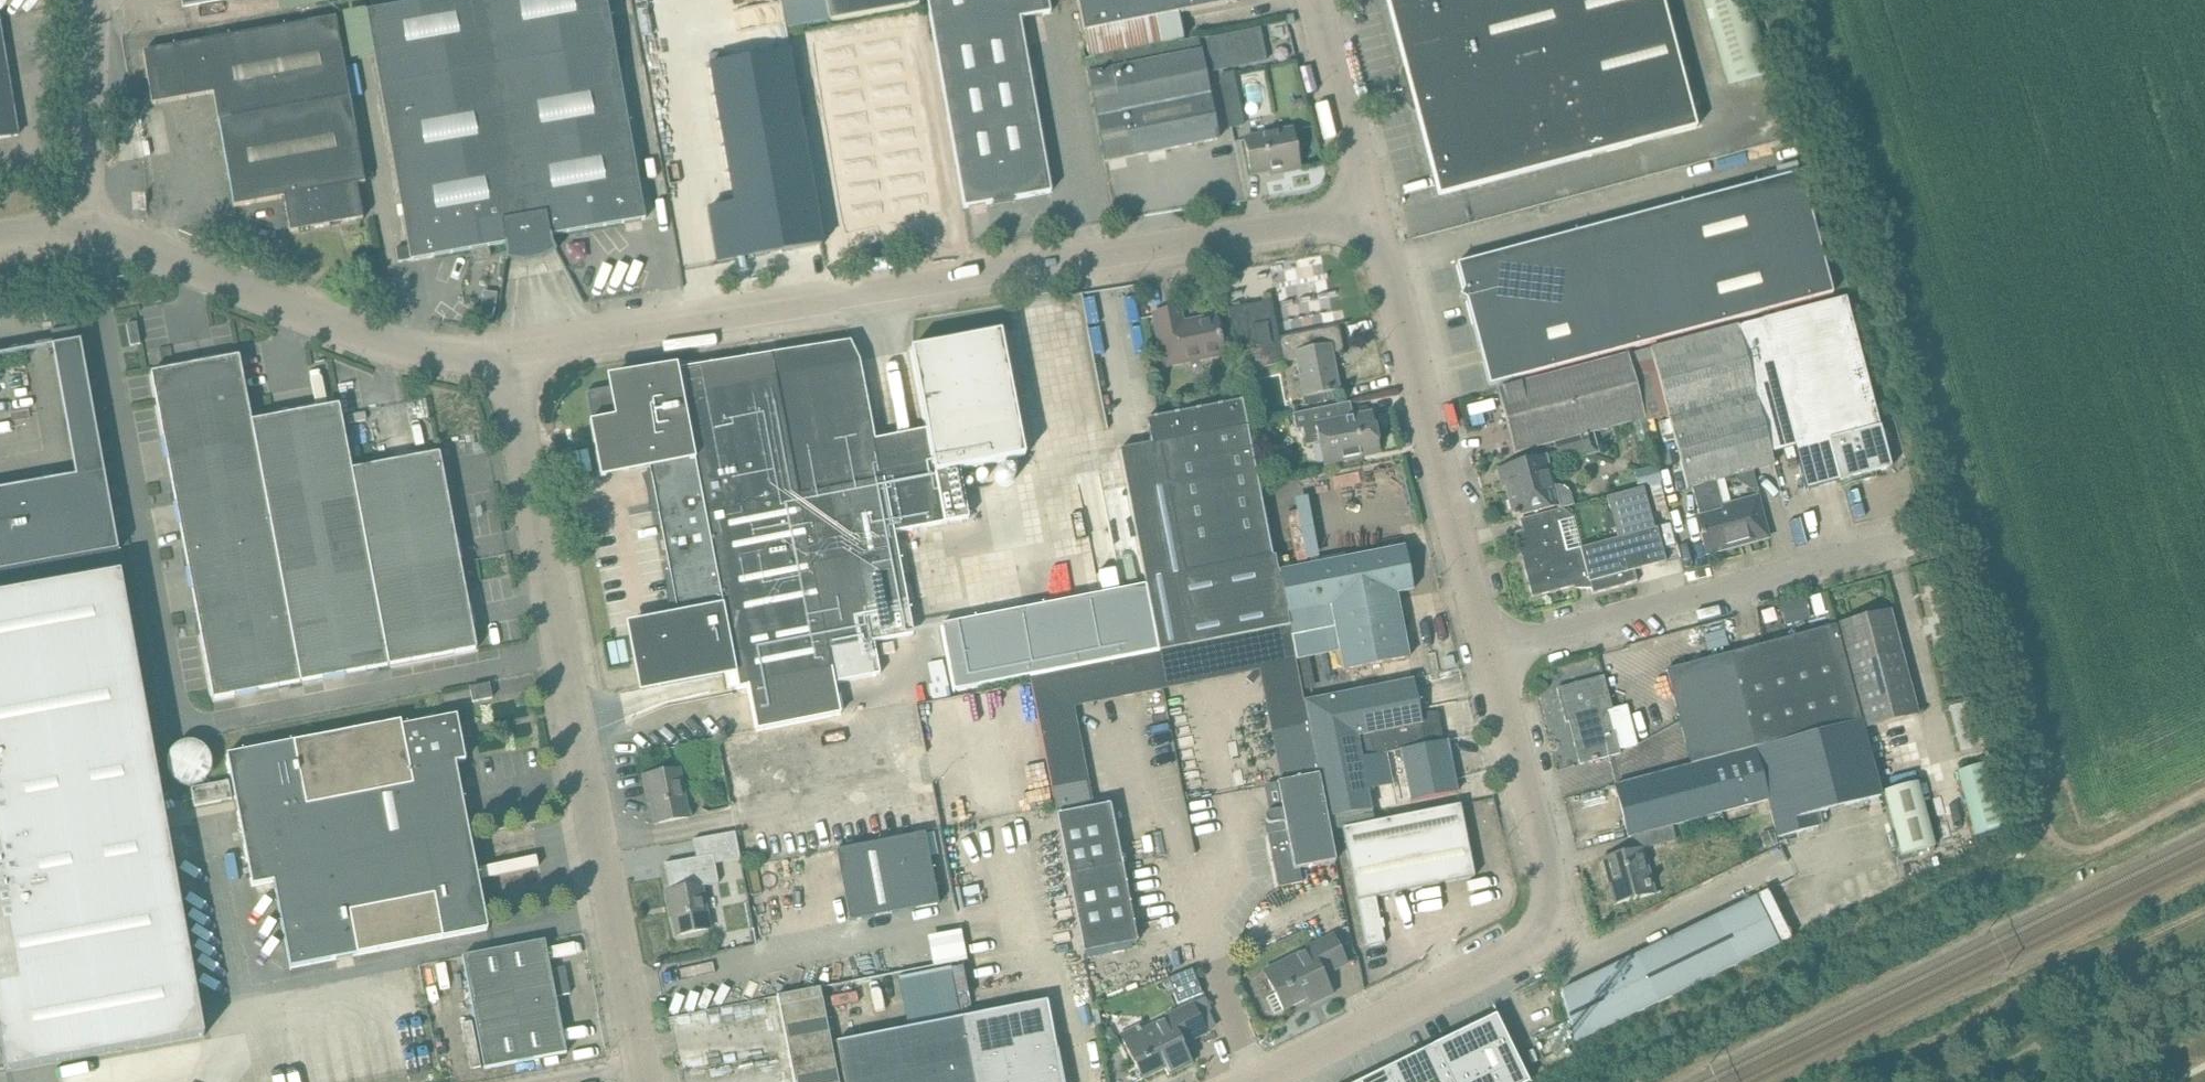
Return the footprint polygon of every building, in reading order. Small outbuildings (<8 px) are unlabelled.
[(367,11),(409,247),(396,249),(399,263),(411,260),(411,261),(470,251),(472,259),(477,262),(486,260),(490,256),(488,247),(505,244),(507,253),(506,260),(524,263),(540,260),(556,252),(552,245),(551,237),(646,220),(642,198),(607,0),(432,0),(367,11)] [(829,22),(918,6),(917,0),(825,0),(829,22)] [(1047,0),(926,0),(928,10),(960,187),(965,209),(1051,193),(1020,19),(1050,14),(1047,0)] [(1080,10),(1084,32),(1089,58),(1183,40),(1178,14),(1237,2),(1237,0),(1078,0),(1080,10)] [(1439,197),(1461,191),(1461,192),(1697,129),(1662,0),(1387,0),(1439,197)] [(1728,84),(1776,70),(1755,0),(1703,0),(1728,84)] [(352,56),(369,53),(364,27),(369,26),(366,9),(345,12),(352,56)] [(336,18),(143,53),(153,105),(214,94),(234,207),(284,198),(290,233),(363,220),(357,185),(365,183),(336,18)] [(18,136),(0,25),(0,139),(18,136)] [(1259,31),(1207,41),(1213,72),(1265,61),(1259,31)] [(906,38),(860,47),(864,70),(910,62),(906,38)] [(1199,39),(1085,62),(1105,162),(1219,140),(1199,39)] [(860,47),(818,54),(822,77),(864,70),(860,47)] [(734,205),(708,210),(717,264),(823,246),(789,52),(709,66),(734,205)] [(910,62),(864,70),(868,92),(914,84),(910,62)] [(864,70),(822,77),(826,100),(868,92),(864,70)] [(1234,74),(1220,76),(1225,104),(1239,101),(1234,74)] [(914,84),(868,92),(872,115),(918,107),(914,84)] [(868,92),(826,100),(830,122),(872,115),(868,92)] [(918,107),(872,115),(876,137),(922,129),(918,107)] [(872,115),(830,122),(834,144),(876,137),(872,115)] [(922,129),(876,137),(880,159),(926,151),(922,129)] [(1292,130),(1244,140),(1251,175),(1283,169),(1284,172),(1300,169),(1292,130)] [(876,137),(834,144),(838,167),(880,159),(876,137)] [(926,151),(880,159),(884,182),(930,174),(926,151)] [(880,159),(838,167),(842,189),(884,182),(880,159)] [(930,174),(884,182),(888,204),(933,196),(930,174)] [(1801,175),(1457,265),(1464,290),(1460,297),(1466,301),(1489,387),(1833,295),(1801,175)] [(884,182),(842,189),(846,212),(888,204),(884,182)] [(933,196),(888,204),(896,251),(942,243),(933,196)] [(888,204),(846,212),(854,259),(896,251),(888,204)] [(1761,320),(1738,326),(1771,454),(1794,448),(1800,470),(1806,491),(1861,476),(1862,482),(1877,478),(1876,472),(1891,468),(1885,447),(1880,426),(1846,298),(1761,320)] [(1271,301),(1228,310),(1240,372),(1283,364),(1283,363),(1295,360),(1302,393),(1319,390),(1320,395),(1340,391),(1333,354),(1344,352),(1339,326),(1278,338),(1271,301)] [(1179,309),(1154,314),(1164,367),(1223,356),(1220,339),(1216,317),(1182,323),(1179,309)] [(30,349),(46,347),(42,322),(27,324),(30,349)] [(127,325),(131,346),(139,345),(141,345),(137,323),(127,325)] [(1738,326),(1651,348),(1687,489),(1692,487),(1715,481),(1774,466),(1771,454),(1738,326)] [(610,387),(586,393),(601,475),(612,473),(611,467),(619,466),(627,464),(628,471),(650,467),(650,471),(659,514),(670,572),(671,572),(679,617),(643,624),(646,638),(634,640),(634,639),(632,640),(641,688),(642,689),(722,673),(735,671),(736,672),(739,688),(750,686),(758,731),(841,714),(835,685),(880,676),(874,644),(914,636),(908,605),(894,534),(945,524),(968,519),(959,470),(1025,457),(1001,332),(910,350),(926,431),(874,441),(858,362),(849,342),(770,355),(609,380),(610,387)] [(1628,355),(1499,389),(1516,453),(1555,443),(1579,436),(1645,419),(1628,355)] [(174,369),(151,373),(163,438),(251,422),(247,400),(239,357),(217,361),(174,369)] [(1150,444),(1120,450),(1124,472),(1146,586),(1160,652),(1186,647),(1290,627),(1279,572),(1276,555),(1272,556),(1242,401),(1153,419),(1146,421),(1147,428),(1150,444)] [(274,417),(251,422),(264,487),(276,553),(364,536),(364,535),(351,470),(347,448),(339,405),(316,409),(274,417)] [(1315,410),(1293,414),(1296,431),(1302,429),(1306,446),(1320,443),(1324,464),(1357,458),(1378,453),(1371,414),(1340,421),(1337,405),(1315,410)] [(1252,424),(1255,438),(1264,436),(1267,430),(1266,421),(1252,424)] [(251,422),(163,438),(175,503),(176,504),(264,487),(251,422)] [(1579,436),(1555,443),(1559,456),(1583,450),(1579,436)] [(374,466),(351,470),(364,535),(452,519),(439,454),(417,458),(374,466)] [(1545,457),(1498,469),(1503,487),(1505,486),(1513,518),(1557,506),(1558,510),(1572,506),(1569,496),(1569,494),(1568,493),(1567,491),(1566,490),(1565,489),(1564,488),(1562,488),(1561,487),(1559,487),(1558,488),(1553,489),(1545,457)] [(1656,463),(1633,469),(1638,488),(1661,482),(1656,463)] [(119,551),(104,471),(0,490),(0,573),(119,551)] [(1715,481),(1692,487),(1700,517),(1698,518),(1702,533),(1700,534),(1706,554),(1749,543),(1768,538),(1757,498),(1731,505),(1732,509),(1723,511),(1715,481)] [(264,487),(176,504),(188,568),(188,569),(276,553),(264,487)] [(1558,523),(1515,534),(1520,554),(1523,553),(1526,561),(1522,562),(1532,598),(1574,587),(1575,589),(1590,589),(1592,595),(1637,583),(1634,571),(1666,562),(1660,541),(1657,528),(1654,529),(1643,488),(1607,498),(1617,539),(1565,552),(1558,523)] [(452,519),(364,535),(364,536),(376,600),(464,584),(460,562),(456,542),(455,536),(452,519)] [(364,536),(276,553),(288,618),(301,683),(389,667),(376,600),(364,536)] [(1405,547),(1279,572),(1290,627),(1291,636),(1335,628),(1344,671),(1408,659),(1396,594),(1413,591),(1405,547)] [(276,553),(188,569),(200,635),(288,618),(276,553)] [(1116,568),(1100,570),(1104,590),(1119,587),(1116,568)] [(120,573),(0,595),(0,1039),(6,1072),(205,1036),(120,573)] [(464,584),(376,600),(389,667),(477,650),(472,627),(468,607),(464,584)] [(1146,586),(942,626),(954,692),(1029,677),(1133,657),(1156,653),(1159,653),(1146,586)] [(1805,596),(1781,601),(1786,624),(1810,619),(1805,596)] [(1890,612),(1839,625),(1866,728),(1917,714),(1890,612)] [(288,618),(200,635),(213,700),(301,683),(288,618)] [(1835,626),(1730,654),(1755,749),(1861,720),(1835,626)] [(894,644),(881,647),(883,658),(896,655),(894,644)] [(1133,657),(1029,677),(1056,816),(1068,874),(1080,937),(1083,954),(1137,943),(1121,864),(1110,805),(1092,809),(1072,707),(1074,706),(1140,694),(1163,689),(1156,653),(1133,657)] [(1730,654),(1666,671),(1691,766),(1755,749),(1730,654)] [(1260,819),(1260,820),(1260,821),(1278,888),(1301,884),(1299,870),(1335,863),(1329,832),(1326,818),(1309,727),(1304,702),(1302,692),(1298,672),(1262,679),(1273,733),(1268,734),(1278,784),(1276,784),(1281,811),(1265,814),(1264,814),(1263,814),(1262,815),(1261,816),(1260,817),(1260,818),(1260,819)] [(1603,676),(1557,689),(1566,723),(1575,720),(1577,728),(1573,729),(1576,742),(1574,742),(1580,765),(1620,754),(1619,750),(1637,745),(1626,706),(1613,710),(1603,676)] [(1413,681),(1304,702),(1309,727),(1326,818),(1396,805),(1386,753),(1400,750),(1410,802),(1457,793),(1447,741),(1443,742),(1437,712),(1420,715),(1413,681)] [(489,684),(470,688),(473,702),(492,699),(489,684)] [(401,721),(227,755),(252,887),(274,883),(291,968),(488,930),(485,915),(471,842),(456,763),(465,761),(461,738),(459,728),(457,716),(402,727),(401,721)] [(1861,720),(1755,749),(1768,801),(1778,838),(1779,838),(1818,827),(1815,814),(1881,796),(1861,720)] [(172,783),(209,781),(207,742),(170,744),(172,783)] [(1691,766),(1614,787),(1628,838),(1768,801),(1755,749),(1691,766)] [(1992,764),(1959,773),(1976,837),(2009,828),(1992,764)] [(680,770),(643,777),(646,795),(649,794),(654,824),(689,817),(680,770)] [(229,782),(192,789),(196,807),(232,799),(229,782)] [(1916,783),(1884,792),(1902,856),(1934,847),(1916,783)] [(1413,815),(1343,829),(1366,947),(1385,943),(1375,897),(1474,878),(1460,806),(1413,815)] [(696,858),(664,864),(664,866),(667,865),(672,891),(665,892),(667,906),(670,906),(676,936),(710,929),(702,886),(718,884),(718,882),(715,883),(712,865),(740,860),(735,833),(719,836),(693,841),(696,858)] [(925,833),(836,851),(850,921),(939,904),(925,833)] [(1892,836),(1770,895),(1791,939),(1906,883),(1892,836)] [(1643,848),(1602,858),(1614,905),(1655,894),(1643,848)] [(1644,952),(1561,992),(1575,1044),(1778,945),(1755,898),(1644,952)] [(1283,968),(1266,976),(1275,995),(1283,1011),(1288,1008),(1315,995),(1318,1002),(1333,995),(1319,968),(1328,964),(1330,970),(1346,962),(1333,935),(1317,943),(1318,944),(1309,948),(1310,949),(1280,963),(1283,968)] [(545,941),(462,957),(484,1069),(567,1054),(545,941)] [(1192,970),(1168,980),(1178,1004),(1202,995),(1192,970)] [(777,997),(779,1007),(794,1081),(839,1081),(831,1044),(822,999),(820,988),(777,997)] [(961,1018),(973,1081),(1062,1081),(1061,1075),(1052,1032),(1046,1002),(961,1018)] [(1138,1026),(1121,1034),(1135,1064),(1135,1065),(1142,1080),(1150,1076),(1166,1068),(1170,1075),(1192,1064),(1181,1043),(1205,1031),(1192,1004),(1165,1017),(1166,1018),(1140,1031),(1138,1026)] [(1433,1046),(1434,1049),(1435,1048),(1452,1081),(1528,1081),(1495,1016),(1447,1039),(1433,1046)] [(837,1043),(844,1081),(973,1081),(961,1018),(837,1043)] [(1099,1034),(1106,1050),(1118,1044),(1111,1029),(1099,1034)] [(378,1031),(273,1047),(278,1078),(265,1080),(266,1081),(386,1081),(378,1031)] [(1388,1071),(1394,1081),(1452,1081),(1435,1048),(1434,1049),(1388,1071)] [(1365,1081),(1394,1081),(1388,1071),(1365,1081)]
